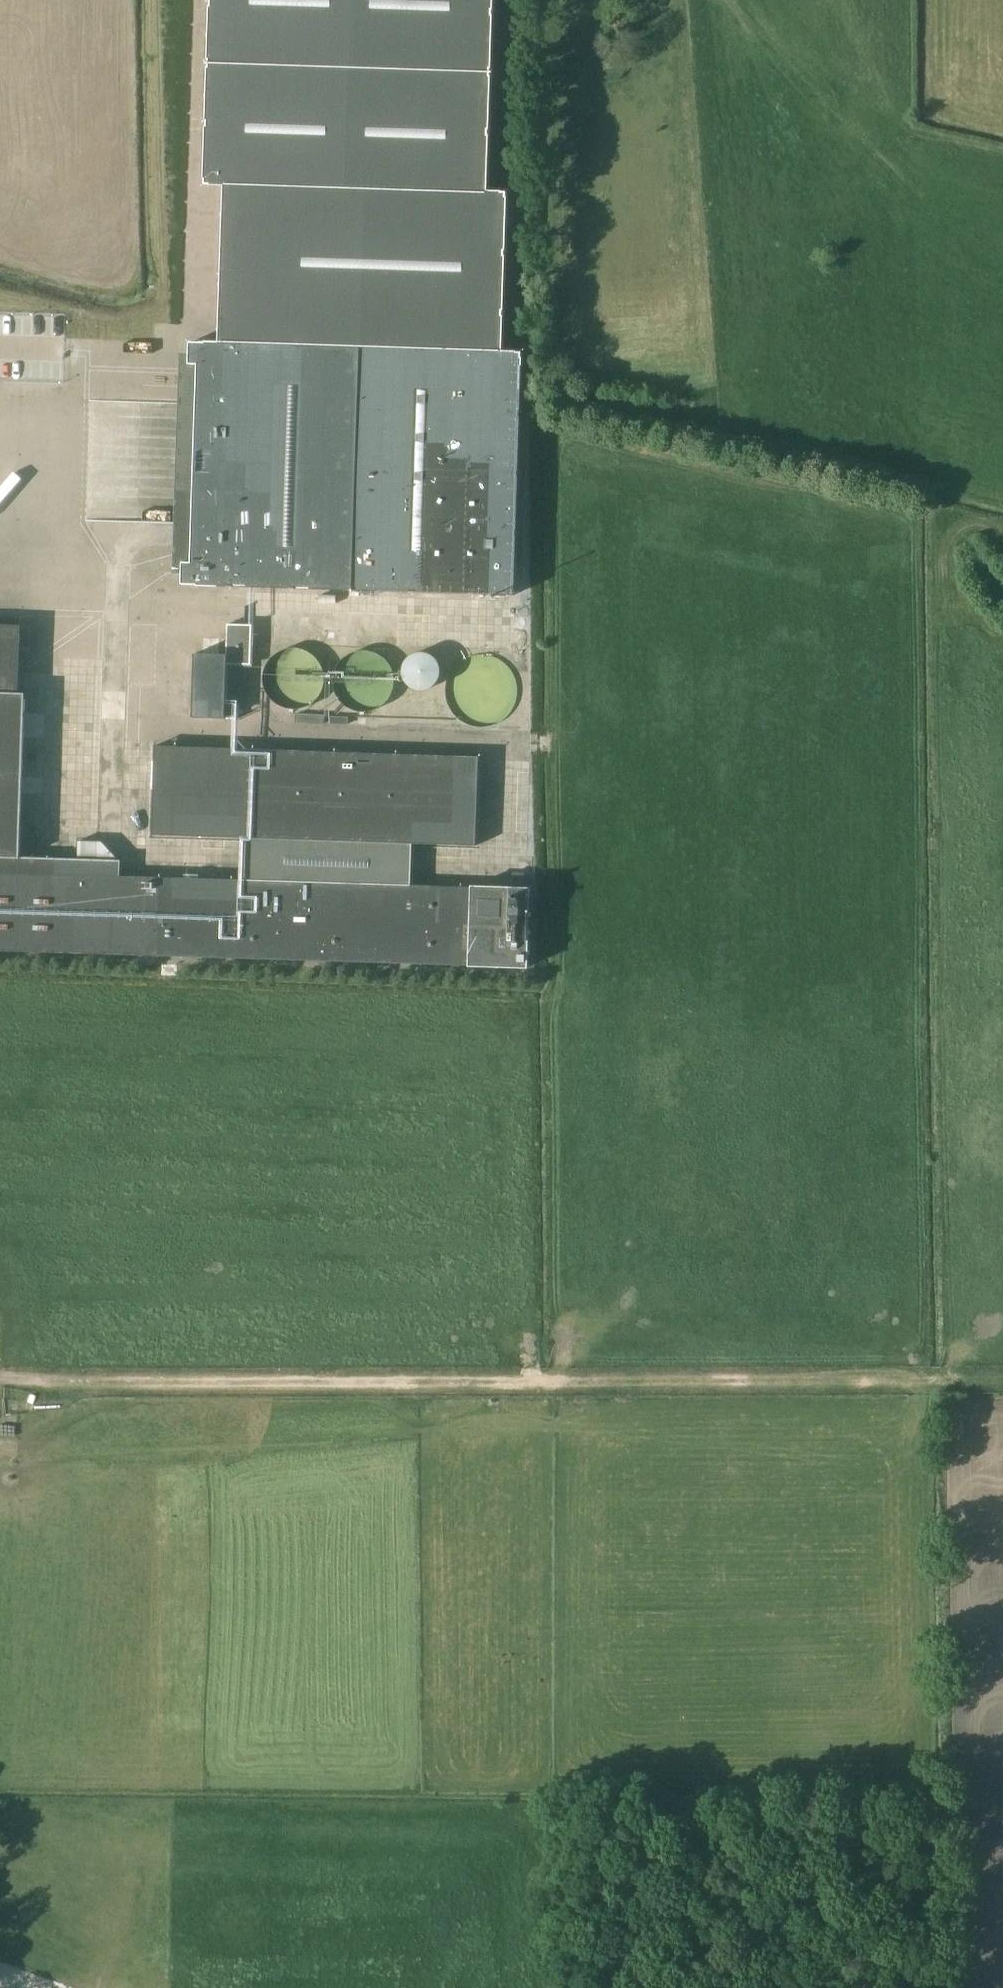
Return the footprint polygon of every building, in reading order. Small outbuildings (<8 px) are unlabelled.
[(488,0),(209,0),(204,178),(224,179),(219,345),(190,344),(190,363),(198,364),(192,568),(183,567),(182,581),(511,591),(517,356),(499,355),(503,194),(482,194),(488,0)] [(171,494),(171,483),(140,482),(140,493),(171,494)] [(0,620),(0,947),(530,963),(531,884),(474,882),(474,884),(471,884),(412,883),(414,841),(476,841),(479,755),(157,745),(155,829),(245,835),(241,877),(121,873),(121,858),(21,853),(25,688),(18,691),(20,620),(0,620)] [(227,625),(226,664),(252,664),(253,625),(227,625)] [(264,677),(264,680),(264,682),(264,685),(265,688),(266,690),(267,693),(268,695),(270,697),(271,699),(273,701),(275,703),(277,704),(280,706),(282,707),(285,708),(287,709),(290,709),(292,709),(295,709),(298,709),(300,709),(303,708),(306,707),(308,706),(310,705),(313,703),(315,702),(317,700),(318,698),(320,696),(321,693),(322,691),(323,689),(324,686),(325,683),(325,681),(325,678),(325,675),(324,673),(324,670),(323,668),(322,665),(320,663),(319,661),(317,659),(315,657),(313,655),(311,653),(309,652),(307,651),(304,650),(302,649),(299,649),(296,648),(294,648),(291,648),(288,649),(286,650),(283,650),(281,651),(278,653),(276,654),(274,656),(272,658),(270,660),(269,662),(267,664),(266,667),(265,669),(265,672),(264,674),(264,677)] [(334,677),(334,680),(334,683),(334,685),(335,688),(336,691),(337,693),(338,696),(339,698),(341,700),(343,702),(344,704),(347,706),(349,707),(351,708),(354,710),(356,710),(359,711),(361,711),(364,712),(367,712),(369,711),(372,711),(375,710),(377,709),(379,708),(382,707),(384,705),(386,703),(388,701),(390,699),(391,697),(392,695),(393,692),(394,690),(395,687),(395,684),(395,682),(395,679),(395,676),(394,674),(394,671),(393,669),(392,666),(390,664),(389,662),(387,660),(385,658),(383,656),(381,655),(378,654),(376,653),(373,652),(371,651),(368,651),(366,651),(363,651),(360,651),(358,651),(355,652),(353,653),(350,654),(348,656),(346,657),(344,659),(342,661),(340,663),(339,665),(337,667),(336,670),(335,672),(335,675),(334,677)] [(402,670),(402,672),(402,674),(402,675),(403,677),(403,679),(404,680),(405,682),(406,683),(407,684),(408,686),(409,687),(410,688),(412,689),(413,690),(415,690),(416,691),(418,691),(420,691),(422,691),(423,691),(425,691),(427,691),(428,690),(430,690),(431,689),(433,688),(434,687),(435,686),(436,684),(437,683),(438,682),(439,680),(440,679),(440,677),(441,675),(441,674),(441,672),(441,670),(441,669),(440,667),(440,665),(439,664),(438,662),(437,661),(436,659),(435,658),(434,657),(433,656),(431,655),(430,654),(428,654),(427,653),(425,653),(423,653),(422,652),(420,653),(418,653),(416,653),(415,654),(413,654),(412,655),(410,656),(409,657),(408,658),(407,659),(406,661),(405,662),(404,664),(403,665),(403,667),(402,669),(402,670)] [(445,688),(445,691),(445,694),(446,697),(447,700),(447,703),(449,706),(450,709),(452,712),(454,714),(456,717),(458,719),(461,721),(464,723),(466,724),(469,725),(472,726),(476,727),(479,727),(482,727),(485,727),(488,727),(491,726),(494,725),(497,724),(500,722),(503,721),(505,719),(508,717),(510,714),(512,712),(514,709),(515,706),(516,703),(517,700),(518,697),(518,694),(518,691),(518,687),(518,684),(517,681),(516,678),(515,675),(513,672),(512,670),(510,667),(507,665),(505,663),(503,661),(500,659),(497,658),(494,657),(491,656),(488,655),(485,655),(482,654),(478,655),(475,655),(472,656),(469,657),(466,658),(463,659),(461,661),(458,663),(456,665),(454,667),(452,670),(450,673),(449,676),(448,678),(447,681),(446,685),(445,688)] [(296,714),(295,723),(324,724),(325,715),(296,714)] [(331,717),(331,724),(348,725),(348,717),(331,717)]
